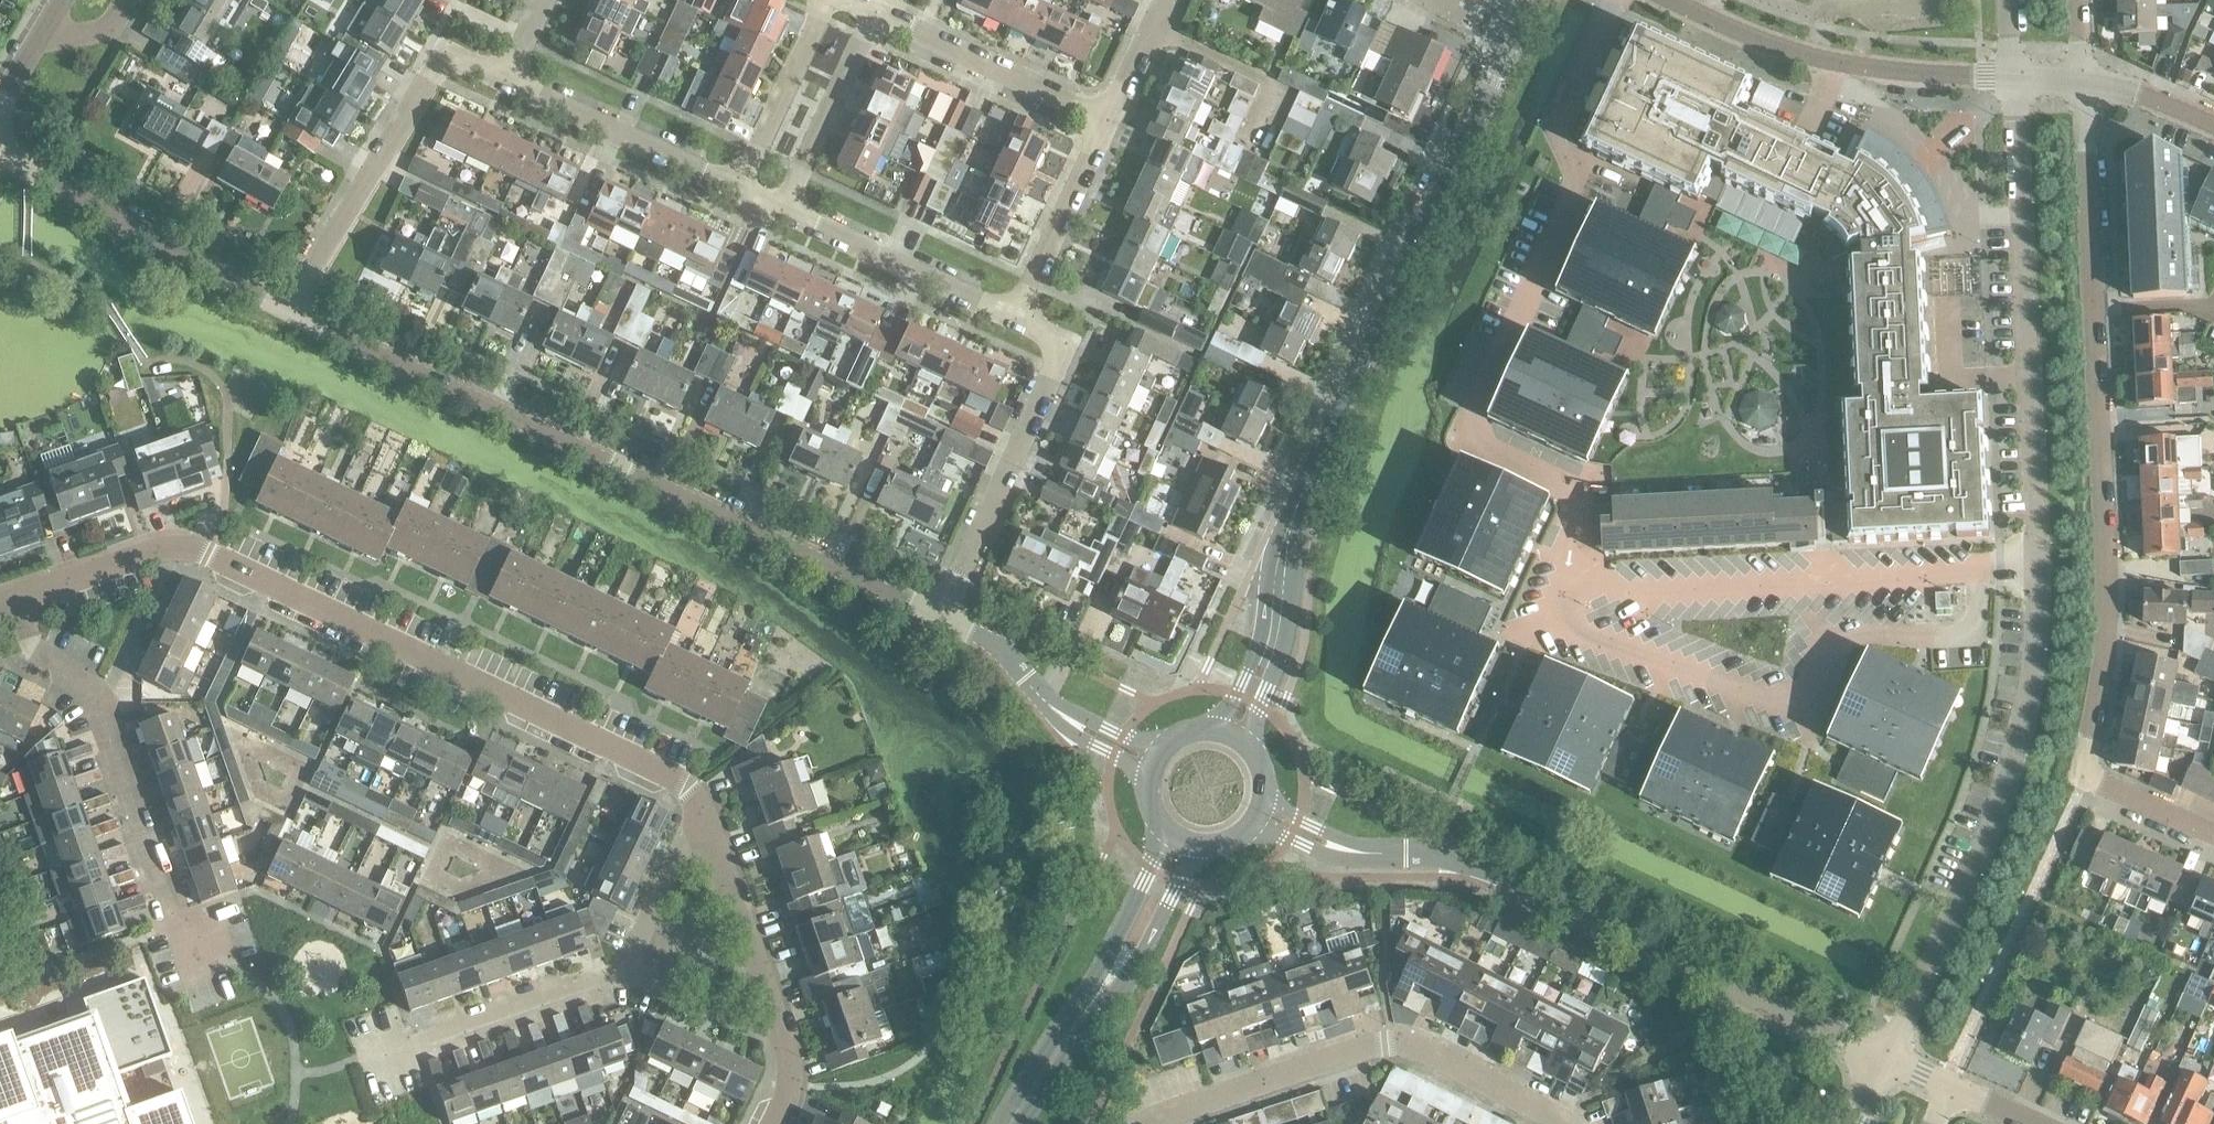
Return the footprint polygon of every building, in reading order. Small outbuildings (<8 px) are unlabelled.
[(188,8),(218,26),(232,2),(245,10),(252,0),(192,0),(188,8)] [(259,0),(254,0),(251,5),(263,12),(267,5),(259,0)] [(363,5),(406,32),(422,5),(414,0),(366,0),(363,5)] [(587,19),(619,34),(629,39),(641,15),(609,0),(596,0),(587,19)] [(641,15),(643,16),(648,4),(640,0),(609,0),(641,15)] [(715,0),(696,0),(692,9),(702,13),(707,2),(713,5),(715,0)] [(727,25),(741,32),(773,47),(774,46),(777,47),(783,34),(780,32),(785,22),(777,18),(783,4),(774,0),(739,0),(727,25)] [(956,8),(957,10),(970,16),(972,16),(974,13),(985,18),(993,0),(959,0),(956,5),(956,8)] [(1008,29),(1022,0),(993,0),(985,18),(1008,29)] [(1048,9),(1052,0),(1040,0),(1038,4),(1029,0),(1022,0),(1008,29),(1033,41),(1048,9)] [(1109,9),(1113,0),(1090,0),(1109,9)] [(1260,23),(1299,41),(1312,15),(1301,10),(1306,0),(1242,0),(1266,11),(1260,23)] [(1369,53),(1374,42),(1358,35),(1368,15),(1336,0),(1335,0),(1317,37),(1349,51),(1344,62),(1361,70),(1362,68),(1369,53)] [(2119,9),(2156,8),(2156,0),(2119,0),(2119,9)] [(667,27),(677,31),(688,7),(684,5),(678,2),(667,27)] [(363,5),(340,45),(364,59),(371,47),(390,58),(406,32),(363,5)] [(2156,8),(2119,9),(2120,36),(2157,35),(2156,19),(2173,18),(2173,26),(2186,32),(2199,6),(2156,8)] [(688,7),(677,31),(686,36),(698,12),(692,9),(688,7)] [(164,48),(182,59),(207,73),(217,57),(204,49),(218,26),(188,8),(186,10),(183,8),(174,22),(177,24),(164,48)] [(1033,41),(1058,53),(1073,20),(1048,9),(1033,41)] [(1073,20),(1058,53),(1083,64),(1103,21),(1091,16),(1086,26),(1073,20)] [(619,34),(587,19),(587,21),(582,19),(577,32),(581,33),(576,44),(608,59),(619,34)] [(718,50),(721,51),(762,71),(773,47),(741,32),(727,25),(718,21),(713,33),(724,38),(718,50)] [(655,51),(661,53),(665,55),(677,31),(667,27),(655,51)] [(2213,46),(2213,35),(2198,27),(2193,36),(2213,46)] [(1398,29),(1383,60),(1396,66),(1396,65),(1433,82),(1447,52),(1398,29)] [(665,55),(669,57),(675,60),(686,36),(677,31),(665,55)] [(1637,31),(1582,149),(1594,154),(1657,183),(1658,184),(1682,195),(1683,195),(1698,202),(1713,169),(1725,175),(1722,181),(1727,183),(1718,203),(1797,240),(1806,220),(1811,222),(1815,215),(1828,221),(1824,228),(1831,232),(1833,235),(1818,254),(1825,262),(1847,253),(1862,247),(1863,263),(1849,264),(1850,272),(1850,276),(1852,303),(1853,303),(1853,313),(1852,313),(1856,395),(1864,395),(1864,404),(1843,405),(1843,412),(1845,412),(1845,423),(1844,423),(1845,444),(1846,444),(1847,455),(1845,455),(1846,476),(1848,476),(1848,487),(1847,487),(1848,502),(1846,502),(1839,502),(1836,502),(1836,492),(1824,492),(1824,496),(1825,512),(1826,535),(1833,534),(1833,543),(1840,542),(1850,542),(1850,543),(1867,542),(1867,541),(1878,540),(1878,542),(1899,541),(1899,539),(1910,539),(1910,540),(1931,539),(1931,538),(1942,537),(1942,539),(1949,538),(1949,534),(1957,533),(1958,538),(1990,536),(1989,519),(1987,519),(1987,509),(1988,508),(1987,487),(1986,487),(1985,476),(1987,476),(1986,455),(1984,455),(1984,444),(1985,444),(1985,437),(1978,438),(1977,431),(1984,430),(1983,398),(1966,399),(1966,401),(1955,401),(1955,400),(1921,401),(1921,392),(1928,391),(1928,374),(1926,374),(1926,363),(1927,363),(1926,342),(1925,342),(1924,331),(1925,331),(1924,310),(1923,310),(1923,299),(1924,299),(1923,277),(1922,278),(1921,267),(1922,267),(1922,260),(1910,260),(1909,244),(1952,235),(1945,213),(1935,193),(1923,175),(1907,158),(1889,144),(1868,133),(1851,171),(1838,165),(1841,157),(1771,125),(1752,116),(1749,123),(1737,118),(1753,84),(1637,31)] [(2166,40),(2162,54),(2176,58),(2181,45),(2166,40)] [(364,59),(340,45),(334,42),(325,57),(334,63),(319,87),(328,93),(358,111),(359,110),(361,111),(364,111),(371,101),(369,99),(367,97),(374,85),(367,81),(376,67),(364,59)] [(163,47),(154,62),(167,70),(175,70),(202,86),(209,74),(207,73),(182,59),(164,48),(163,47)] [(661,53),(655,51),(647,47),(636,72),(649,79),(661,53)] [(725,67),(719,81),(751,96),(762,71),(721,51),(715,63),(725,67)] [(1369,53),(1362,68),(1389,80),(1378,103),(1409,117),(1419,93),(1427,97),(1433,82),(1396,65),(1396,66),(1383,60),(1369,53)] [(1184,63),(1172,87),(1205,102),(1220,68),(1192,55),(1188,65),(1184,63)] [(679,62),(675,60),(669,57),(657,83),(667,87),(679,62)] [(2203,58),(2198,68),(2213,77),(2213,64),(2203,58)] [(883,67),(871,92),(903,107),(912,111),(917,100),(908,96),(915,82),(883,67)] [(2181,70),(2177,81),(2188,85),(2192,74),(2181,70)] [(681,109),(725,130),(731,117),(739,121),(751,96),(719,81),(698,71),(681,109)] [(1237,75),(1231,88),(1255,99),(1261,86),(1237,75)] [(209,76),(203,86),(209,90),(215,88),(219,82),(209,76)] [(351,123),(358,111),(328,93),(319,87),(314,84),(309,91),(312,98),(320,103),(314,114),(300,106),(289,124),(320,143),(329,129),(342,137),(344,134),(346,136),(349,136),(354,126),(353,125),(351,123)] [(247,97),(260,105),(267,93),(254,85),(247,97)] [(1172,87),(1161,112),(1193,127),(1205,102),(1172,87)] [(151,149),(153,146),(164,152),(181,121),(186,111),(148,90),(130,120),(138,125),(130,138),(151,149)] [(1327,100),(1366,118),(1372,105),(1350,95),(1349,98),(1332,90),(1327,100)] [(99,92),(93,103),(104,109),(111,98),(99,92)] [(871,92),(859,117),(891,132),(903,107),(871,92)] [(1325,104),(1301,93),(1295,107),(1319,118),(1325,104)] [(1313,130),(1307,143),(1323,151),(1338,119),(1361,130),(1366,118),(1327,100),(1325,104),(1319,118),(1313,130)] [(942,126),(946,128),(952,131),(964,106),(954,101),(942,126)] [(1372,105),(1366,118),(1383,126),(1389,113),(1372,105)] [(1319,118),(1295,107),(1289,119),(1313,130),(1319,118)] [(960,135),(966,137),(970,139),(982,114),(972,109),(960,135)] [(1149,137),(1161,143),(1162,141),(1182,151),(1193,156),(1194,157),(1210,165),(1216,153),(1187,140),(1193,127),(1161,112),(1149,137)] [(433,142),(466,158),(481,125),(456,113),(447,133),(439,129),(433,142)] [(859,117),(848,141),(880,156),(888,160),(899,136),(891,132),(859,117)] [(1019,117),(1002,154),(1034,169),(1046,144),(1027,135),(1032,123),(1019,117)] [(1313,130),(1289,119),(1283,131),(1307,143),(1313,130)] [(201,148),(215,155),(229,130),(212,121),(204,134),(181,121),(164,152),(191,167),(201,148)] [(1222,141),(1233,146),(1239,132),(1215,122),(1209,134),(1222,141)] [(320,143),(289,124),(286,123),(279,134),(314,154),(320,143)] [(466,158),(490,169),(506,137),(481,125),(466,158)] [(935,152),(945,157),(956,133),(952,131),(946,128),(935,152)] [(217,182),(245,197),(262,166),(269,153),(245,140),(229,130),(215,155),(228,162),(217,182)] [(1301,157),(1307,143),(1283,131),(1277,145),(1301,157)] [(956,133),(945,157),(955,162),(966,137),(960,135),(956,133)] [(1364,136),(1351,164),(1340,159),(1332,176),(1338,179),(1334,188),(1371,205),(1383,180),(1387,182),(1397,161),(1382,154),(1386,146),(1364,136)] [(490,169),(515,180),(530,148),(506,137),(490,169)] [(880,156),(848,141),(836,166),(868,181),(880,156)] [(1161,143),(1150,166),(1182,181),(1194,157),(1193,156),(1182,151),(1162,141),(1161,143)] [(1210,165),(1222,170),(1233,146),(1222,141),(1210,165)] [(1222,170),(1234,176),(1245,152),(1233,146),(1222,170)] [(2183,204),(2188,204),(2199,209),(2211,182),(2198,176),(2185,170),(2181,158),(2153,146),(2127,161),(2130,204),(2136,204),(2136,216),(2130,216),(2132,252),(2138,252),(2139,280),(2133,280),(2134,299),(2187,297),(2183,204)] [(515,180),(539,192),(554,159),(530,148),(515,180)] [(930,179),(934,181),(945,157),(935,152),(924,176),(930,179)] [(1234,176),(1247,182),(1258,158),(1245,152),(1234,176)] [(1002,154),(990,179),(1022,194),(1034,169),(1002,154)] [(934,181),(938,183),(943,186),(955,162),(945,157),(934,181)] [(1270,163),(1258,158),(1247,182),(1282,199),(1289,186),(1265,174),(1270,163)] [(554,159),(539,192),(564,203),(579,171),(554,159)] [(262,166),(245,197),(272,212),(289,181),(262,166)] [(1150,166),(1138,191),(1170,206),(1182,181),(1150,166)] [(424,181),(449,192),(454,182),(429,171),(424,181)] [(918,204),(930,179),(924,176),(920,174),(908,200),(918,204)] [(2211,182),(2199,209),(2193,222),(2213,232),(2213,177),(2211,182)] [(990,179),(979,202),(1011,218),(1022,194),(990,179)] [(449,192),(474,204),(479,194),(454,182),(449,192)] [(610,238),(615,227),(630,195),(605,183),(585,226),(610,238)] [(943,186),(938,183),(926,208),(942,216),(953,190),(943,186)] [(1607,211),(1566,299),(1584,307),(1610,319),(1649,337),(1689,249),(1663,237),(1677,205),(1682,195),(1658,184),(1653,194),(1638,226),(1607,211)] [(422,186),(415,201),(441,213),(449,198),(422,186)] [(1285,200),(1327,220),(1333,206),(1292,186),(1285,200)] [(1126,216),(1138,221),(1139,219),(1159,230),(1171,236),(1182,211),(1170,206),(1138,191),(1126,216)] [(498,215),(501,210),(503,205),(479,194),(474,204),(498,215)] [(615,227),(639,239),(654,206),(630,195),(615,227)] [(1011,218),(979,202),(963,195),(957,207),(973,215),(967,228),(999,243),(1011,218)] [(639,239),(661,249),(676,217),(654,206),(639,239)] [(496,220),(499,222),(520,232),(525,222),(501,210),(498,215),(496,220)] [(450,264),(465,271),(480,239),(490,217),(475,211),(467,228),(450,264)] [(489,244),(499,222),(496,220),(490,217),(480,239),(465,271),(478,277),(493,245),(489,244)] [(661,249),(687,261),(702,229),(676,217),(661,249)] [(1259,218),(1248,242),(1253,244),(1258,247),(1269,223),(1259,218)] [(1138,221),(1127,245),(1159,260),(1171,236),(1159,230),(1139,219),(1138,221)] [(1317,248),(1345,261),(1345,262),(1349,264),(1361,237),(1325,220),(1313,245),(1317,247),(1317,248)] [(525,222),(520,232),(545,243),(550,233),(525,222)] [(545,243),(556,248),(560,250),(570,230),(555,223),(550,233),(545,243)] [(728,241),(702,229),(687,261),(684,267),(696,273),(710,279),(707,285),(720,291),(736,257),(723,251),(728,241)] [(435,297),(450,264),(435,257),(445,236),(433,231),(428,242),(408,285),(435,297)] [(381,272),(408,285),(428,242),(418,237),(413,247),(397,239),(381,272)] [(1289,266),(1333,287),(1345,262),(1345,261),(1317,248),(1317,247),(1302,240),(1289,266)] [(601,257),(576,245),(571,256),(596,267),(601,257)] [(1127,245),(1115,269),(1148,285),(1159,260),(1127,245)] [(562,276),(571,256),(560,250),(556,248),(547,269),(562,276)] [(1283,281),(1289,266),(1257,251),(1250,265),(1283,281)] [(548,305),(548,306),(562,312),(575,284),(585,289),(596,267),(571,256),(562,276),(548,305)] [(744,288),(769,299),(784,267),(759,256),(744,288)] [(601,257),(596,267),(620,279),(623,274),(625,269),(601,257)] [(1221,286),(1220,289),(1230,293),(1241,268),(1232,264),(1230,267),(1220,262),(1211,281),(1221,286)] [(625,269),(623,274),(645,284),(650,274),(627,264),(625,269)] [(1292,285),(1283,281),(1250,265),(1243,279),(1285,298),(1292,285)] [(769,299),(794,311),(809,279),(784,267),(769,299)] [(462,310),(489,323),(512,274),(502,269),(494,285),(478,277),(462,310)] [(547,269),(533,298),(548,305),(562,276),(547,269)] [(1148,285),(1115,269),(1104,295),(1136,310),(1137,308),(1145,311),(1146,309),(1149,310),(1158,290),(1148,285)] [(512,274),(489,323),(515,335),(531,302),(516,295),(524,279),(512,274)] [(650,274),(645,284),(670,296),(675,286),(650,274)] [(807,317),(818,323),(833,290),(809,279),(794,311),(791,320),(803,326),(807,317)] [(675,286),(670,296),(696,308),(701,298),(675,286)] [(1230,293),(1220,289),(1209,313),(1218,317),(1230,293)] [(818,323),(842,334),(857,302),(833,290),(818,323)] [(727,323),(732,313),(739,299),(727,293),(716,318),(727,323)] [(861,392),(874,363),(889,331),(877,325),(882,314),(857,302),(842,334),(865,345),(846,385),(861,392)] [(1290,304),(1278,329),(1278,330),(1306,343),(1310,345),(1311,343),(1315,345),(1321,333),(1317,331),(1322,319),(1290,304)] [(570,361),(585,328),(593,312),(581,306),(573,322),(558,315),(543,348),(546,350),(545,355),(553,358),(556,354),(570,361)] [(1539,337),(1499,424),(1581,462),(1622,375),(1591,361),(1610,319),(1584,307),(1565,349),(1539,337)] [(614,337),(628,344),(641,315),(627,309),(614,337)] [(1149,310),(1146,309),(1145,311),(1139,324),(1172,340),(1179,325),(1149,310)] [(593,312),(585,328),(570,361),(582,367),(582,371),(591,375),(593,372),(596,373),(612,341),(596,333),(604,317),(593,312)] [(727,323),(752,335),(757,325),(732,313),(727,323)] [(641,315),(628,344),(642,350),(655,322),(641,315)] [(2135,321),(2137,349),(2196,347),(2196,334),(2180,335),(2180,333),(2170,333),(2170,320),(2135,321)] [(752,335),(778,347),(782,337),(757,325),(752,335)] [(893,358),(918,369),(933,337),(908,326),(903,338),(889,331),(874,363),(888,370),(893,358)] [(1278,330),(1278,329),(1274,327),(1262,354),(1294,369),(1306,343),(1278,330)] [(1108,371),(1140,386),(1152,391),(1157,380),(1145,374),(1154,356),(1177,367),(1183,355),(1135,332),(1128,345),(1118,340),(1108,361),(1111,363),(1108,371)] [(1217,334),(1211,346),(1236,358),(1242,345),(1217,334)] [(801,359),(804,353),(806,348),(782,337),(778,347),(801,359)] [(918,369),(942,381),(957,349),(933,337),(918,369)] [(650,399),(666,366),(675,346),(663,341),(654,361),(639,353),(624,386),(650,399)] [(694,373),(708,380),(721,352),(707,346),(694,373)] [(1236,358),(1211,346),(1205,360),(1230,372),(1236,358)] [(2137,349),(2138,378),(2173,377),(2172,360),(2197,359),(2196,347),(2137,349)] [(942,381),(966,392),(981,360),(957,349),(942,381)] [(721,352),(708,380),(722,386),(735,359),(721,352)] [(804,353),(801,359),(799,363),(811,368),(825,375),(830,365),(804,353)] [(135,368),(132,356),(119,360),(122,372),(135,368)] [(991,364),(981,360),(966,392),(992,404),(1009,368),(993,360),(991,364)] [(666,366),(650,399),(677,411),(692,379),(666,366)] [(811,368),(802,390),(789,417),(802,424),(825,375),(811,368)] [(1108,371),(1096,396),(1128,411),(1140,386),(1108,371)] [(2180,390),(2213,388),(2213,372),(2179,374),(2180,390)] [(2177,376),(2173,377),(2138,378),(2139,407),(2178,406),(2177,376)] [(151,379),(141,380),(141,381),(146,394),(155,391),(151,381),(151,379)] [(775,411),(789,417),(802,390),(788,384),(775,411)] [(877,386),(872,396),(889,404),(900,409),(904,399),(877,386)] [(1252,386),(1240,411),(1267,425),(1271,427),(1284,401),(1252,386)] [(704,424),(731,437),(746,404),(720,392),(704,424)] [(746,404),(731,437),(758,449),(773,417),(756,409),(760,399),(751,394),(746,404)] [(1096,396),(1085,420),(1117,435),(1128,411),(1096,396)] [(1168,398),(1157,422),(1167,426),(1178,403),(1168,398)] [(904,399),(900,409),(902,410),(914,416),(924,420),(926,416),(929,411),(904,399)] [(889,404),(876,431),(889,437),(902,410),(900,409),(889,404)] [(929,411),(926,416),(951,427),(955,417),(931,406),(929,411)] [(1240,411),(1236,409),(1223,435),(1256,450),(1267,425),(1240,411)] [(902,410),(889,437),(901,443),(914,416),(902,410)] [(951,427),(950,427),(976,439),(983,423),(958,411),(955,417),(951,427)] [(1179,414),(1173,428),(1197,440),(1203,426),(1179,414)] [(924,420),(918,434),(940,444),(946,431),(924,420)] [(1085,420),(1073,444),(1106,459),(1118,465),(1123,453),(1111,447),(1117,435),(1085,420)] [(1145,447),(1150,449),(1155,452),(1167,426),(1157,422),(1145,447)] [(176,435),(161,441),(181,498),(210,488),(205,474),(217,470),(202,426),(189,431),(191,438),(178,443),(176,435)] [(789,464),(817,477),(838,432),(826,426),(820,439),(804,432),(789,464)] [(840,428),(838,432),(817,477),(845,490),(860,458),(845,451),(853,434),(840,428)] [(1197,440),(1173,428),(1165,445),(1172,449),(1174,444),(1196,455),(1202,442),(1197,440)] [(939,445),(924,475),(904,518),(933,531),(955,483),(940,476),(952,451),(967,459),(974,444),(946,431),(940,444),(939,445)] [(238,481),(260,492),(276,459),(282,446),(260,436),(238,481)] [(2142,471),(2177,470),(2187,469),(2202,468),(2200,438),(2141,441),(2142,471)] [(181,498),(161,441),(131,451),(141,479),(129,484),(139,512),(181,498)] [(1067,471),(1059,488),(1078,497),(1091,503),(1111,513),(1117,500),(1108,496),(1113,485),(1097,477),(1106,459),(1073,444),(1073,445),(1068,445),(1064,453),(1067,457),(1062,469),(1067,471)] [(90,456),(74,462),(94,519),(124,508),(114,480),(126,475),(116,447),(103,452),(105,459),(92,464),(90,456)] [(1160,454),(1155,452),(1150,449),(1139,475),(1150,480),(1160,454)] [(255,504),(275,514),(297,469),(276,459),(260,492),(255,504)] [(428,460),(423,470),(430,473),(435,463),(428,460)] [(1205,460),(1189,494),(1232,513),(1242,490),(1232,485),(1237,474),(1205,460)] [(43,505),(46,513),(53,533),(94,519),(74,462),(45,472),(55,500),(43,505)] [(1459,468),(1421,551),(1436,557),(1432,566),(1490,593),(1494,585),(1509,592),(1547,509),(1532,502),(1536,494),(1478,467),(1474,475),(1459,468)] [(2202,482),(2202,468),(2187,469),(2188,482),(2202,482)] [(275,514),(295,524),(317,479),(297,469),(275,514)] [(877,505),(904,518),(924,475),(914,470),(909,481),(892,473),(877,505)] [(2142,471),(2144,500),(2178,499),(2177,470),(2142,471)] [(452,489),(462,495),(470,481),(459,476),(452,489)] [(295,524),(315,533),(337,488),(317,479),(295,524)] [(1078,497),(1059,488),(1050,484),(1043,499),(1071,512),(1072,510),(1078,497)] [(9,494),(0,497),(0,516),(14,556),(43,546),(33,517),(46,513),(43,505),(36,485),(22,489),(25,497),(12,501),(9,494)] [(315,533),(335,543),(357,498),(337,488),(315,533)] [(1232,513),(1189,494),(1174,527),(1205,542),(1210,531),(1221,536),(1232,513)] [(1773,495),(1741,496),(1743,548),(1775,547),(1773,506),(1773,495)] [(1741,496),(1709,498),(1712,550),(1743,548),(1741,496)] [(1816,504),(1773,506),(1775,547),(1818,545),(1826,544),(1826,535),(1825,512),(1824,496),(1816,497),(1816,504)] [(1078,497),(1072,510),(1078,513),(1088,510),(1091,503),(1078,497)] [(2144,500),(2145,529),(2180,527),(2179,511),(2204,510),(2204,497),(2178,499),(2144,500)] [(335,543),(356,553),(377,507),(357,498),(335,543)] [(1709,498),(1678,500),(1681,552),(1712,550),(1709,498)] [(1678,500),(1647,501),(1649,553),(1681,552),(1678,500)] [(1615,503),(1594,504),(1594,513),(1596,548),(1605,547),(1605,555),(1606,555),(1609,555),(1629,554),(1638,554),(1649,553),(1647,501),(1615,503)] [(385,549),(406,559),(427,514),(405,503),(398,517),(383,548),(385,549)] [(1129,521),(1141,527),(1159,535),(1165,522),(1145,513),(1147,509),(1137,505),(1129,521)] [(378,564),(385,549),(383,548),(398,517),(377,507),(356,553),(378,564)] [(406,559),(426,569),(447,523),(427,514),(406,559)] [(0,516),(0,561),(14,556),(0,516)] [(1129,521),(1120,542),(1116,549),(1129,555),(1141,527),(1129,521)] [(426,569),(446,578),(467,533),(447,523),(426,569)] [(2180,527),(2145,529),(2146,558),(2181,557),(2180,539),(2205,538),(2205,526),(2180,527)] [(1030,577),(1038,581),(1059,537),(1047,531),(1041,543),(1025,536),(1018,552),(1014,551),(1005,570),(1028,581),(1030,577)] [(446,578),(466,588),(488,543),(467,533),(446,578)] [(1116,549),(1120,542),(1107,536),(1087,580),(1099,586),(1116,549)] [(1071,543),(1059,537),(1038,581),(1046,585),(1044,589),(1069,600),(1078,580),(1074,579),(1081,562),(1066,555),(1071,543)] [(490,538),(488,543),(466,588),(465,591),(487,602),(488,599),(510,553),(512,549),(490,538)] [(1165,580),(1142,629),(1170,642),(1190,599),(1175,591),(1188,564),(1203,571),(1209,558),(1181,545),(1165,580)] [(488,599),(510,609),(532,564),(510,553),(488,599)] [(2181,578),(2213,576),(2213,562),(2180,564),(2181,578)] [(510,609),(532,620),(553,574),(532,564),(510,609)] [(1114,616),(1142,629),(1165,580),(1152,574),(1152,576),(1136,569),(1114,616)] [(532,620),(553,630),(575,585),(553,574),(532,620)] [(183,581),(172,605),(205,621),(217,597),(183,581)] [(553,630),(575,640),(596,595),(575,585),(553,630)] [(1444,586),(1430,616),(1413,609),(1373,696),(1452,732),(1492,645),(1476,638),(1490,607),(1467,596),(1444,586)] [(696,588),(690,599),(702,604),(705,598),(702,591),(696,588)] [(1936,594),(1937,611),(1951,610),(1951,593),(1936,594)] [(575,640),(596,650),(618,605),(596,595),(575,640)] [(2193,613),(2213,614),(2213,595),(2193,595),(2193,597),(2146,595),(2145,623),(2187,626),(2188,610),(2193,610),(2193,613)] [(172,605),(160,629),(193,645),(205,621),(172,605)] [(596,650),(618,661),(640,616),(618,605),(596,650)] [(235,636),(245,640),(257,616),(247,611),(235,636)] [(618,661),(634,669),(656,624),(640,616),(618,661)] [(634,669),(650,676),(665,646),(672,631),(656,624),(634,669)] [(2181,653),(2202,663),(2208,651),(2213,640),(2183,626),(2181,653)] [(160,629),(149,654),(182,670),(193,645),(160,629)] [(241,666),(266,678),(282,645),(257,633),(241,666)] [(224,660),(234,665),(245,640),(235,636),(224,660)] [(266,678),(289,690),(305,656),(282,645),(266,678)] [(643,691),(668,702),(690,658),(665,646),(650,676),(643,691)] [(143,665),(137,678),(170,694),(182,670),(149,654),(143,653),(139,662),(143,665)] [(289,690),(313,701),(329,668),(305,656),(289,690)] [(1914,779),(1954,691),(1877,656),(1837,743),(1852,750),(1837,781),(1885,803),(1899,772),(1914,779)] [(2140,657),(2134,686),(2201,700),(2203,689),(2175,682),(2178,666),(2140,657)] [(668,702),(693,714),(714,670),(690,658),(668,702)] [(212,684),(222,689),(234,665),(224,660),(212,684)] [(2213,682),(2213,668),(2202,663),(2197,674),(2213,682)] [(329,668),(313,701),(338,713),(354,680),(329,668)] [(693,714),(710,722),(731,677),(714,670),(693,714)] [(1623,725),(1630,711),(1542,671),(1507,748),(1595,788),(1602,773),(1626,784),(1648,737),(1623,725)] [(726,730),(745,692),(748,686),(731,677),(710,722),(726,730)] [(203,704),(215,704),(222,689),(212,684),(203,704)] [(2134,686),(2128,712),(2167,721),(2170,705),(2198,711),(2201,700),(2134,686)] [(14,698),(0,692),(0,727),(14,698)] [(767,702),(745,692),(726,730),(723,737),(745,748),(767,702)] [(0,727),(0,733),(11,738),(7,747),(19,752),(38,710),(14,698),(0,727)] [(355,757),(360,747),(376,713),(375,713),(375,708),(365,703),(360,706),(351,701),(335,735),(350,742),(345,752),(355,757)] [(213,731),(223,728),(215,704),(203,704),(213,731)] [(227,719),(242,727),(247,717),(226,707),(224,711),(227,719)] [(2128,712),(2122,738),(2176,750),(2178,739),(2163,736),(2167,721),(2128,712)] [(384,758),(400,725),(399,724),(399,721),(388,716),(385,718),(376,713),(360,747),(355,757),(379,768),(384,758)] [(49,721),(55,727),(63,721),(57,714),(49,721)] [(2213,731),(2213,715),(2208,714),(2205,729),(2213,731)] [(139,728),(148,754),(183,742),(174,716),(139,728)] [(242,727),(266,738),(271,728),(247,717),(242,727)] [(1727,840),(1767,753),(1690,717),(1650,804),(1727,840)] [(403,780),(408,770),(424,736),(400,725),(384,758),(397,764),(392,775),(403,780)] [(222,756),(232,753),(223,728),(213,731),(222,756)] [(266,738),(290,749),(295,740),(271,728),(266,738)] [(2205,729),(2202,744),(2213,746),(2213,739),(2213,731),(2205,729)] [(20,770),(29,795),(71,780),(66,765),(93,755),(89,745),(62,755),(60,755),(52,733),(26,759),(29,767),(20,770)] [(408,770),(432,781),(448,748),(424,736),(408,770)] [(750,779),(758,802),(801,788),(792,763),(775,768),(764,736),(744,751),(748,763),(732,769),(737,784),(750,779)] [(2176,750),(2122,738),(2116,766),(2155,774),(2159,757),(2174,761),(2176,750)] [(295,740),(290,749),(315,761),(320,751),(295,740)] [(148,754),(157,779),(192,767),(183,742),(148,754)] [(491,800),(496,790),(495,789),(511,755),(487,743),(471,778),(484,784),(479,795),(491,800)] [(448,748),(432,781),(456,793),(472,760),(448,748)] [(231,782),(241,778),(232,753),(222,756),(231,782)] [(495,789),(496,790),(519,801),(535,766),(511,755),(495,789)] [(2205,770),(2193,764),(2183,787),(2195,792),(2205,770)] [(519,801),(543,812),(559,778),(535,766),(519,801)] [(157,779),(166,804),(201,792),(192,767),(157,779)] [(25,797),(34,822),(80,805),(74,790),(102,780),(98,770),(71,780),(29,795),(25,797)] [(2213,801),(2213,799),(2213,774),(2211,772),(2201,795),(2213,801)] [(310,786),(335,798),(340,788),(315,776),(310,786)] [(239,806),(249,803),(241,778),(231,782),(239,806)] [(559,778),(543,812),(568,824),(585,790),(559,778)] [(597,779),(585,804),(595,809),(607,784),(597,779)] [(753,830),(758,845),(796,831),(792,820),(818,811),(809,785),(801,788),(758,802),(766,825),(753,830)] [(868,792),(872,803),(888,797),(884,786),(868,792)] [(335,798),(359,809),(364,800),(340,788),(335,798)] [(166,804),(175,829),(210,817),(201,792),(166,804)] [(303,802),(327,814),(332,804),(307,792),(303,802)] [(1776,871),(1863,912),(1899,835),(1811,794),(1804,809),(1774,795),(1752,842),(1783,856),(1776,871)] [(42,847),(54,843),(89,830),(83,815),(110,805),(107,795),(80,805),(34,822),(42,847)] [(638,798),(626,823),(659,839),(671,814),(638,798)] [(359,809),(383,821),(388,811),(364,800),(359,809)] [(259,819),(264,809),(249,803),(239,806),(246,825),(253,828),(258,819),(259,819)] [(327,814),(351,825),(356,815),(332,804),(327,814)] [(585,804),(574,828),(584,833),(595,809),(585,804)] [(259,819),(272,825),(282,830),(286,820),(264,809),(259,819)] [(383,821),(407,832),(412,822),(388,811),(383,821)] [(351,825),(375,837),(380,827),(356,815),(351,825)] [(448,826),(471,837),(476,827),(452,816),(448,826)] [(175,829),(184,854),(218,842),(210,817),(175,829)] [(54,843),(63,868),(98,856),(97,855),(92,840),(119,830),(116,820),(89,830),(54,843)] [(412,822),(407,832),(432,844),(437,834),(412,822)] [(626,823),(614,847),(648,863),(659,839),(626,823)] [(282,830),(272,825),(261,849),(270,854),(282,830)] [(375,837),(399,848),(404,838),(380,827),(375,837)] [(471,837),(494,848),(499,838),(476,827),(471,837)] [(574,828),(563,852),(573,857),(584,833),(574,828)] [(777,854),(784,877),(825,863),(816,838),(800,843),(796,831),(758,845),(763,859),(777,854)] [(2112,899),(2118,885),(2133,848),(2107,837),(2105,842),(2082,833),(2072,858),(2094,867),(2092,873),(2107,880),(2101,894),(2112,899)] [(267,877),(291,888),(307,855),(295,849),(300,839),(288,834),(283,844),(267,877)] [(404,838),(399,848),(424,860),(429,850),(404,838)] [(494,848),(518,860),(523,850),(499,838),(494,848)] [(184,854),(192,879),(227,867),(218,842),(184,854)] [(59,897),(72,893),(106,881),(106,880),(101,865),(128,855),(125,846),(97,855),(98,856),(63,868),(50,872),(59,897)] [(614,847),(603,871),(636,887),(648,863),(614,847)] [(2126,905),(2136,909),(2158,859),(2133,848),(2118,885),(2132,891),(2126,905)] [(523,850),(518,860),(538,869),(543,868),(546,861),(523,850)] [(563,852),(554,870),(562,879),(573,857),(563,852)] [(291,888),(315,900),(331,867),(307,855),(291,888)] [(2171,900),(2181,905),(2192,880),(2181,875),(2184,870),(2158,859),(2136,909),(2147,914),(2153,900),(2168,906),(2171,900)] [(779,905),(784,920),(836,902),(832,890),(841,887),(832,861),(825,863),(784,877),(780,879),(786,894),(790,893),(792,900),(779,905)] [(227,867),(192,879),(202,905),(236,893),(227,867)] [(315,900),(339,911),(355,878),(331,867),(315,900)] [(72,893),(81,918),(115,906),(115,905),(110,890),(137,880),(133,870),(106,880),(106,881),(72,893)] [(554,870),(531,878),(535,889),(562,879),(554,870)] [(581,891),(625,912),(625,911),(629,913),(637,898),(632,896),(636,887),(603,871),(597,884),(587,879),(581,891)] [(379,889),(363,923),(365,928),(373,932),(377,930),(388,935),(410,890),(394,883),(397,876),(387,872),(379,889)] [(339,911),(363,923),(379,889),(355,878),(339,911)] [(531,878),(507,887),(510,897),(535,889),(531,878)] [(2213,934),(2213,883),(2206,880),(2204,885),(2192,880),(2181,905),(2193,910),(2191,916),(2206,923),(2200,937),(2211,942),(2213,934)] [(419,886),(414,895),(424,901),(438,907),(443,897),(419,886)] [(507,887),(482,896),(485,906),(510,897),(507,887)] [(7,888),(0,890),(0,899),(1,901),(6,899),(9,893),(7,888)] [(921,897),(926,912),(944,906),(939,891),(921,897)] [(115,906),(81,918),(68,923),(77,949),(125,932),(119,915),(146,905),(142,895),(115,905),(115,906)] [(424,901),(414,895),(403,919),(413,924),(424,901)] [(482,896),(457,904),(461,915),(485,906),(482,896)] [(457,904),(443,897),(438,907),(457,916),(461,915),(457,904)] [(796,932),(804,955),(852,938),(839,900),(836,902),(784,920),(789,934),(796,932)] [(1291,901),(1285,903),(1286,907),(1289,916),(1296,914),(1292,905),(1291,901)] [(1412,902),(1400,901),(1398,913),(1399,913),(1405,914),(1411,909),(1412,902)] [(1453,910),(1448,908),(1439,903),(1438,906),(1430,921),(1445,928),(1453,910)] [(891,913),(894,922),(907,918),(903,908),(891,913)] [(596,935),(588,914),(587,911),(548,925),(560,960),(587,950),(583,939),(596,935)] [(594,912),(588,914),(596,935),(599,944),(610,920),(594,912)] [(1260,914),(1251,918),(1257,934),(1266,931),(1260,914)] [(2124,937),(2126,934),(2127,931),(2130,923),(2120,918),(2114,933),(2124,937)] [(1496,925),(1483,919),(1479,927),(1492,934),(1496,925)] [(1502,921),(1501,922),(1494,935),(1504,940),(1511,927),(1511,926),(1502,921)] [(1416,985),(1431,992),(1450,953),(1424,940),(1428,932),(1411,924),(1399,947),(1415,955),(1394,997),(1406,1004),(1416,985)] [(548,925),(523,934),(535,968),(560,960),(548,925)] [(2126,934),(2124,937),(2136,942),(2139,936),(2127,931),(2126,934)] [(523,934),(498,942),(510,977),(535,968),(523,934)] [(1371,934),(1359,938),(1363,950),(1375,946),(1371,934)] [(799,982),(804,997),(858,978),(865,975),(861,964),(852,938),(804,955),(813,977),(799,982)] [(498,942),(473,951),(486,986),(510,977),(498,942)] [(1360,946),(1331,955),(1351,1017),(1364,1013),(1358,993),(1374,988),(1362,951),(1360,946)] [(37,968),(43,966),(53,963),(50,953),(45,951),(38,953),(32,955),(37,968)] [(473,951),(448,960),(461,995),(486,986),(473,951)] [(1436,1019),(1448,1025),(1478,967),(1450,953),(1431,992),(1446,1000),(1436,1019)] [(1331,955),(1302,965),(1316,1007),(1332,1002),(1339,1021),(1351,1017),(1331,955)] [(410,1012),(436,1003),(424,968),(419,956),(393,965),(410,1012)] [(448,960),(424,968),(436,1003),(461,995),(448,960)] [(2146,978),(2153,982),(2159,970),(2147,964),(2144,971),(2146,978)] [(1242,974),(1245,984),(1259,1026),(1274,1021),(1281,1040),(1294,1036),(1273,974),(1270,965),(1242,974)] [(1302,965),(1273,974),(1294,1036),(1307,1032),(1300,1012),(1316,1007),(1302,965)] [(1470,1012),(1485,1020),(1505,980),(1478,967),(1448,1025),(1460,1031),(1470,1012)] [(935,975),(940,990),(951,986),(946,971),(935,975)] [(2185,994),(2208,1005),(2213,992),(2213,984),(2210,982),(2193,975),(2185,994)] [(823,1007),(831,1030),(871,1016),(879,1013),(870,987),(862,990),(858,978),(804,997),(809,1011),(823,1007)] [(0,1038),(0,1123),(192,1123),(181,1093),(168,1098),(123,1114),(113,1080),(142,1070),(163,1063),(173,1060),(146,983),(144,979),(83,1001),(90,1020),(16,1046),(11,1034),(0,1038)] [(1491,1046),(1503,1052),(1532,994),(1505,980),(1485,1020),(1500,1027),(1491,1046)] [(1245,984),(1216,994),(1236,1055),(1249,1051),(1242,1031),(1259,1026),(1245,984)] [(1236,1055),(1216,994),(1187,1003),(1200,1045),(1217,1040),(1223,1060),(1236,1055)] [(1524,1039),(1539,1047),(1559,1008),(1532,994),(1503,1052),(1515,1058),(1524,1039)] [(1545,1073),(1557,1079),(1592,1010),(1565,996),(1559,1008),(1539,1047),(1554,1054),(1545,1073)] [(928,997),(920,999),(924,1009),(931,1007),(928,997)] [(2150,1000),(2146,1008),(2156,1012),(2160,1005),(2150,1000)] [(2001,1050),(2033,1065),(2044,1041),(2056,1046),(2071,1014),(2051,1005),(2044,1019),(2020,1007),(2001,1050)] [(621,1047),(631,1043),(625,1027),(615,1031),(614,1027),(597,1033),(587,1006),(577,1009),(587,1036),(600,1071),(626,1062),(621,1047)] [(1592,1010),(1557,1079),(1569,1085),(1578,1067),(1594,1074),(1601,1060),(1611,1065),(1617,1060),(1630,1034),(1628,1028),(1592,1010)] [(2128,1048),(2142,1055),(2160,1016),(2146,1010),(2128,1048)] [(552,1018),(562,1045),(563,1045),(579,1091),(604,1083),(600,1071),(587,1036),(572,1042),(562,1015),(552,1018)] [(1641,1033),(1649,1045),(1676,1028),(1667,1015),(1641,1033)] [(871,1016),(831,1030),(839,1052),(825,1057),(830,1072),(868,1059),(864,1047),(880,1041),(871,1016)] [(2108,1077),(2106,1076),(2111,1064),(2113,1065),(2125,1038),(2087,1020),(2075,1047),(2077,1048),(2072,1060),(2070,1059),(2061,1078),(2099,1096),(2108,1077)] [(527,1027),(537,1054),(538,1054),(550,1089),(554,1100),(579,1091),(563,1045),(562,1045),(547,1051),(537,1023),(527,1027)] [(648,1058),(672,1070),(688,1037),(664,1025),(648,1058)] [(1159,1056),(1163,1067),(1194,1057),(1191,1046),(1185,1030),(1154,1040),(1159,1056)] [(502,1036),(512,1063),(513,1063),(525,1097),(550,1089),(538,1054),(537,1054),(522,1059),(512,1032),(502,1036)] [(672,1070),(697,1082),(713,1048),(688,1037),(672,1070)] [(478,1044),(487,1072),(488,1071),(500,1106),(525,1097),(513,1063),(512,1063),(497,1068),(487,1041),(478,1044)] [(716,1103),(721,1093),(737,1060),(713,1048),(697,1082),(692,1091),(716,1103)] [(453,1053),(462,1080),(463,1080),(475,1115),(500,1106),(488,1071),(487,1072),(472,1077),(462,1050),(453,1053)] [(462,1080),(447,1086),(437,1059),(428,1062),(437,1089),(449,1123),(475,1115),(463,1080),(462,1080)] [(737,1060),(721,1093),(745,1105),(761,1072),(737,1060)] [(166,1073),(163,1063),(142,1070),(146,1081),(166,1073)] [(2125,1117),(2127,1118),(2140,1090),(2136,1089),(2143,1074),(2124,1065),(2105,1107),(2111,1110),(2110,1114),(2123,1121),(2125,1117)] [(1408,1111),(1392,1103),(1407,1073),(1396,1067),(1367,1123),(1401,1123),(1408,1111)] [(1665,1070),(1667,1076),(1675,1073),(1672,1067),(1665,1070)] [(2160,1123),(2162,1123),(2190,1123),(2197,1108),(2207,1084),(2183,1072),(2160,1123)] [(2127,1118),(2140,1123),(2149,1123),(2166,1085),(2149,1078),(2143,1092),(2140,1090),(2127,1118)] [(1419,1116),(1434,1087),(1423,1081),(1408,1111),(1401,1123),(1434,1123),(1419,1116)] [(1614,1123),(1639,1123),(1679,1111),(1669,1082),(1627,1096),(1633,1112),(1613,1119),(1614,1123)] [(629,1098),(652,1109),(657,1100),(633,1088),(629,1098)] [(1321,1091),(1303,1097),(1309,1116),(1310,1119),(1328,1113),(1321,1091)] [(1441,1112),(1452,1118),(1461,1100),(1450,1095),(1441,1112)] [(2190,1123),(2212,1123),(2213,1119),(2213,1096),(2212,1095),(2204,1112),(2197,1108),(2190,1123)] [(652,1109),(677,1121),(681,1111),(657,1100),(652,1109)] [(619,1123),(631,1123),(638,1110),(628,1105),(619,1123)] [(1274,1107),(1262,1111),(1267,1123),(1280,1123),(1274,1107)] [(1488,1114),(1477,1108),(1469,1123),(1483,1123),(1488,1114)] [(682,1123),(704,1123),(705,1123),(681,1111),(677,1121),(682,1123)] [(1696,1117),(1682,1122),(1679,1111),(1639,1123),(1698,1123),(1696,1117)] [(843,1112),(837,1123),(868,1123),(843,1112)] [(588,1115),(564,1123),(591,1123),(588,1115)] [(727,1120),(713,1115),(709,1123),(725,1123),(727,1120)]
